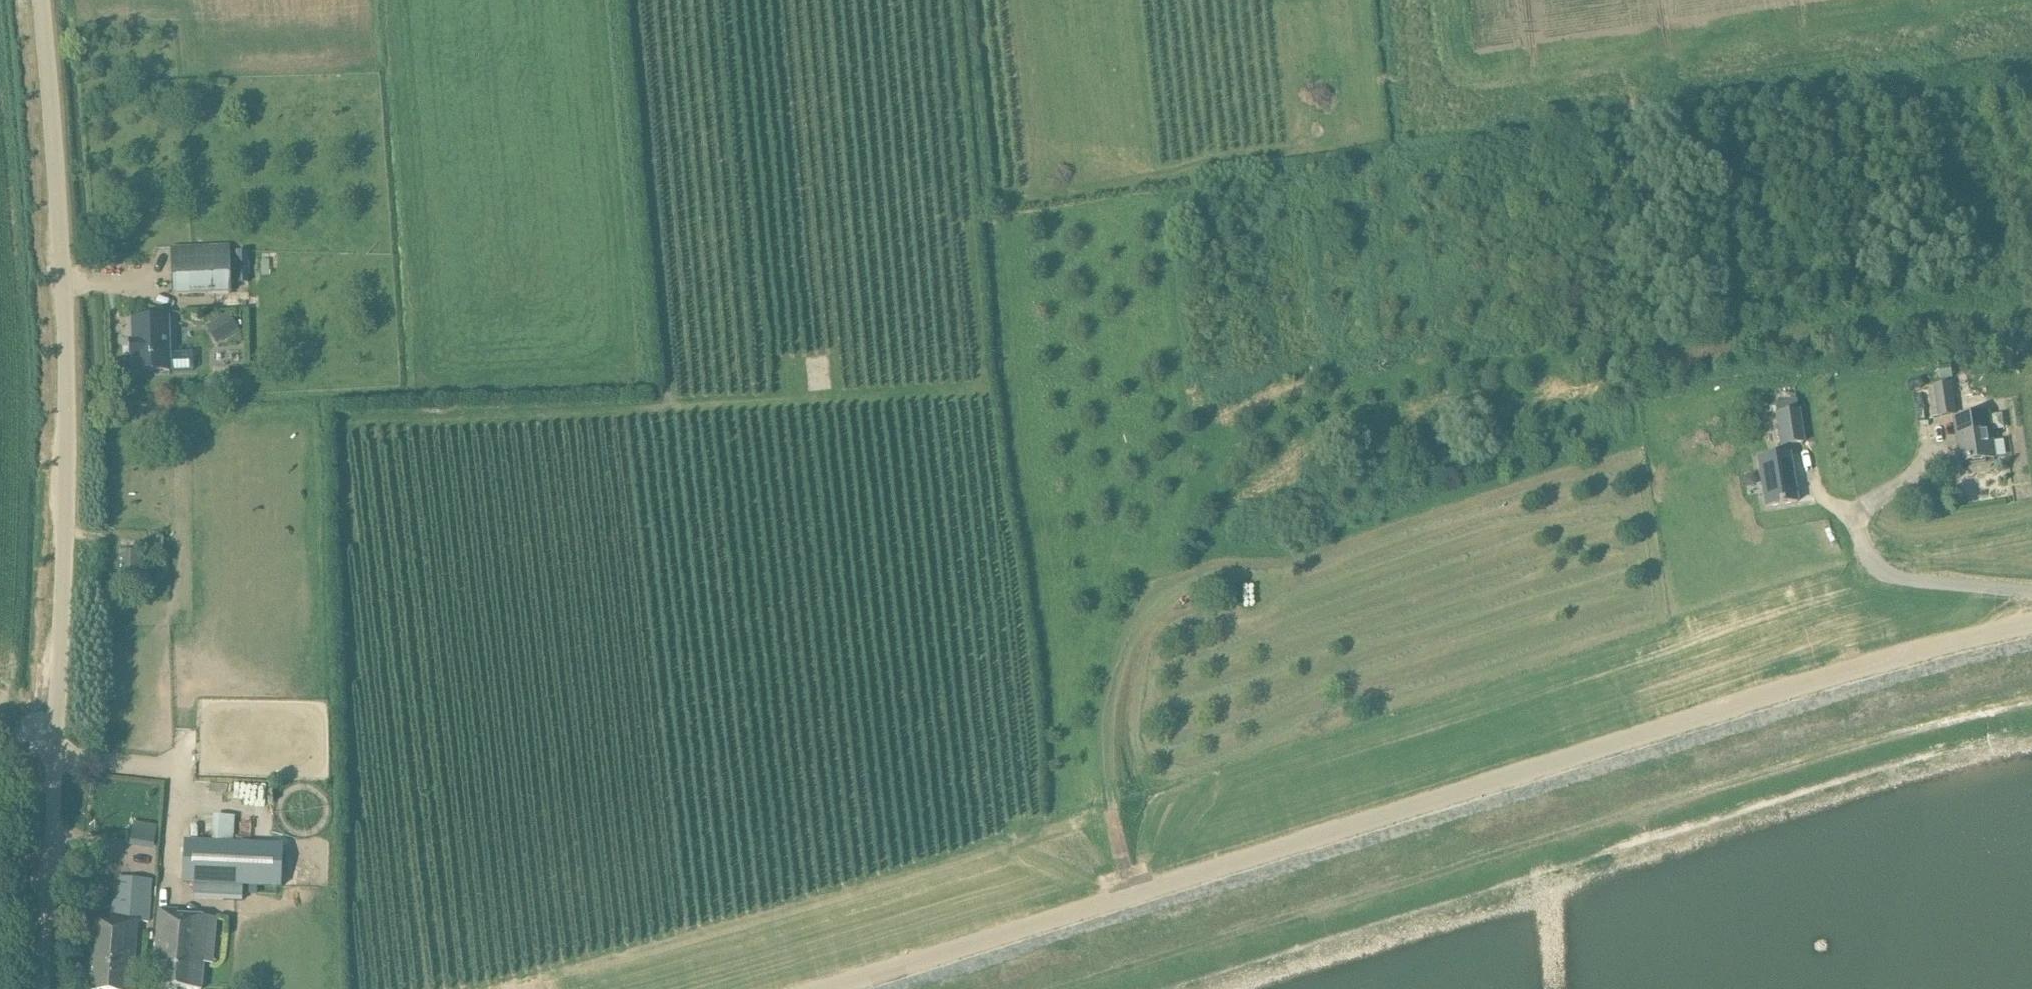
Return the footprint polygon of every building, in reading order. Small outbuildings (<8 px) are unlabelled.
[(228,247),(172,248),(174,296),(230,295),(228,247)] [(247,252),(237,252),(237,263),(237,271),(237,283),(248,283),(247,252)] [(217,344),(240,330),(229,312),(206,326),(217,344)] [(132,343),(127,343),(128,358),(133,357),(134,373),(194,371),(193,354),(169,355),(168,319),(132,320),(132,343)] [(1939,417),(1957,415),(1952,383),(1934,386),(1939,417)] [(1780,447),(1805,444),(1800,411),(1775,415),(1780,447)] [(1988,413),(1955,419),(1962,463),(1995,458),(1988,413)] [(1757,461),(1765,508),(1797,503),(1790,456),(1757,461)] [(121,552),(119,584),(140,585),(142,553),(121,552)] [(185,840),(182,883),(195,884),(194,899),(240,902),(241,886),(282,888),(284,845),(234,843),(235,817),(214,815),(212,842),(185,840)] [(112,919),(109,919),(108,931),(89,930),(84,988),(133,988),(139,922),(149,923),(152,881),(114,877),(112,919)] [(159,988),(173,988),(201,988),(207,918),(180,916),(180,911),(159,910),(155,967),(161,967),(159,988)]
